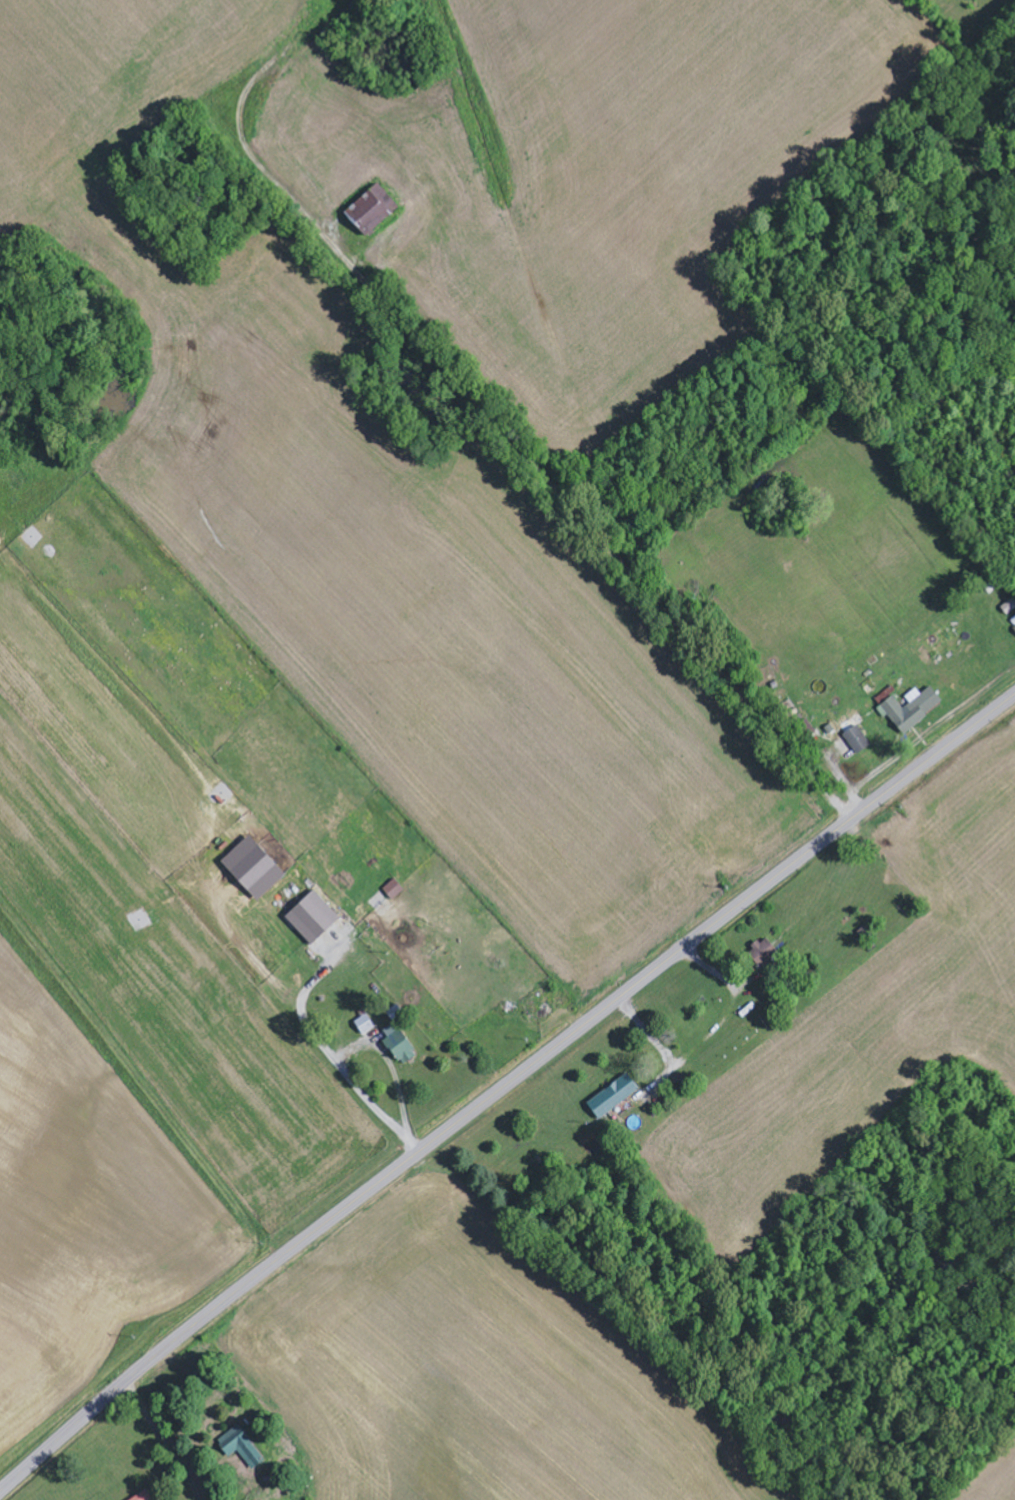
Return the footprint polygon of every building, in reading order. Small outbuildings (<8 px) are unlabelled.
[(403,208),(380,184),(349,214),(371,238),(403,208)] [(905,734),(946,702),(934,687),(923,695),(918,689),(906,698),(908,701),(902,705),(890,690),(876,701),(888,716),(890,715),(905,734)] [(841,727),(860,755),(875,745),(856,717),(841,727)] [(261,901),(289,874),(253,835),(224,862),(261,901)] [(385,890),(395,901),(407,890),(397,879),(385,890)] [(343,919),(317,891),(288,918),(315,946),(343,919)] [(766,968),(778,958),(764,940),(751,949),(766,968)] [(378,1028),(370,1015),(357,1022),(365,1035),(378,1028)] [(406,1066),(421,1054),(395,1023),(385,1031),(390,1038),(385,1042),(406,1066)] [(599,1118),(643,1094),(633,1076),(589,1100),(599,1118)] [(242,1451),(253,1471),(266,1463),(244,1425),(220,1440),(231,1458),(242,1451)] [(150,1492),(133,1499),(154,1499),(150,1492)]
